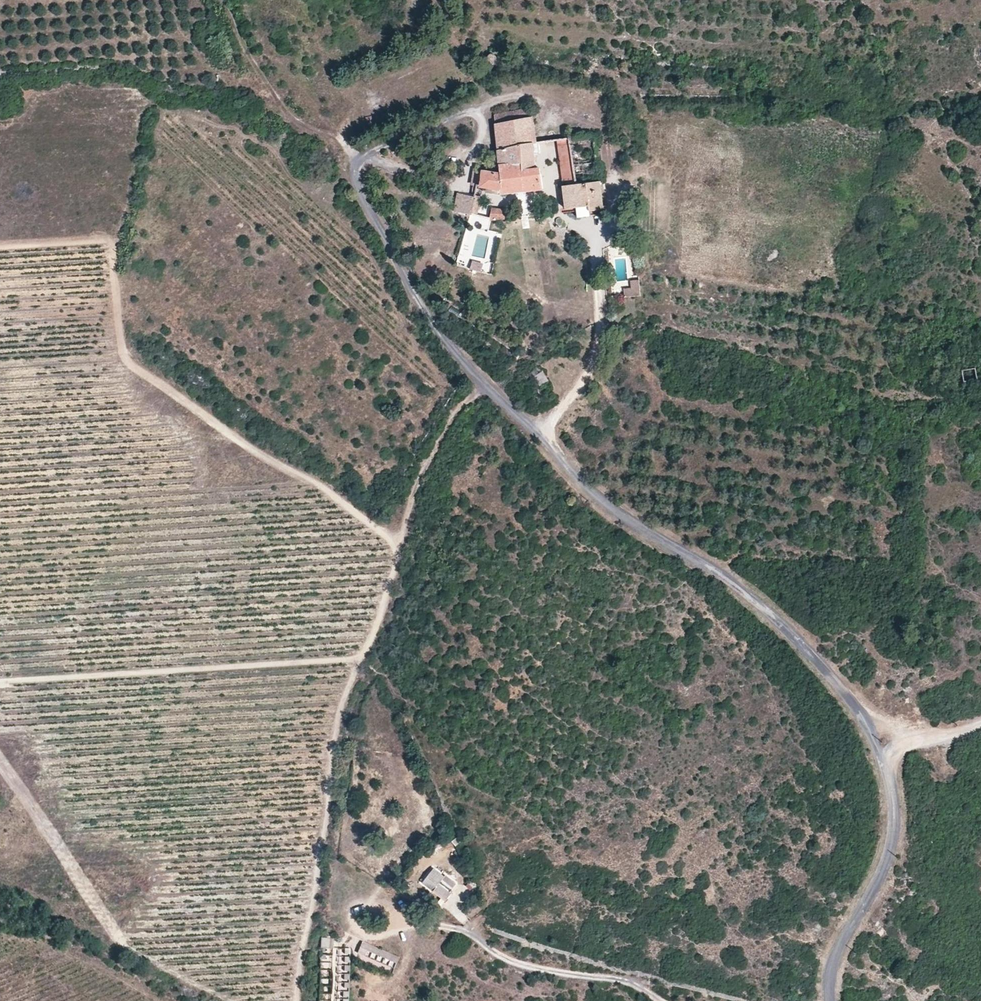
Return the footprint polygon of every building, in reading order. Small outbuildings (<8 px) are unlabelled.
[(499,164),(521,161),(521,145),(537,143),(530,108),(494,114),(499,163),(499,164)] [(593,135),(557,140),(561,166),(596,161),(593,135)] [(539,143),(537,143),(521,145),(521,161),(523,169),(535,169),(534,154),(540,153),(539,143)] [(557,143),(541,143),(540,156),(556,156),(557,143)] [(521,161),(499,164),(500,173),(500,174),(501,190),(502,193),(542,188),(539,168),(535,169),(523,169),(521,161)] [(596,161),(561,166),(563,185),(599,181),(596,161)] [(473,170),(472,170),(471,185),(501,190),(500,174),(500,173),(473,170)] [(600,189),(599,181),(563,185),(562,186),(565,209),(574,208),(575,211),(576,218),(606,213),(606,206),(603,206),(600,189)] [(455,211),(471,215),(475,198),(458,194),(455,211)] [(504,218),(505,210),(492,209),(490,219),(492,220),(504,218)] [(472,272),(490,273),(491,262),(472,261),(472,272)] [(639,297),(637,280),(630,281),(631,290),(623,291),(624,298),(639,297)] [(540,367),(532,372),(540,386),(549,381),(540,367)] [(458,836),(452,841),(456,846),(462,841),(458,836)] [(423,883),(441,898),(445,901),(453,891),(441,881),(444,877),(434,869),(423,883)] [(470,881),(466,886),(471,890),(475,886),(470,881)] [(397,964),(399,958),(362,943),(358,954),(364,956),(366,951),(397,964)] [(333,954),(333,945),(321,945),(321,954),(333,954)]
